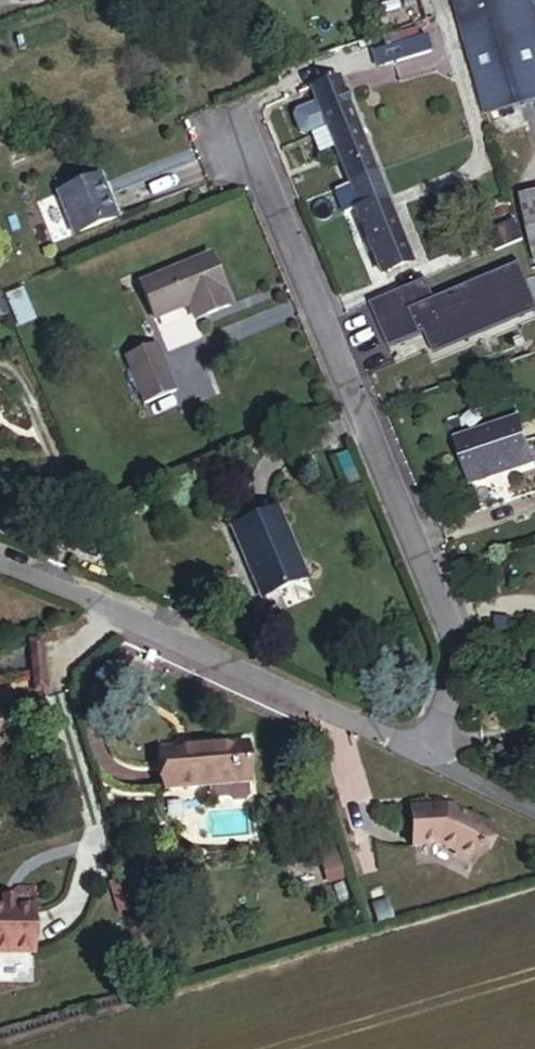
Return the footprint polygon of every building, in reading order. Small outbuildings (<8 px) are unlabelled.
[(483,113),(534,101),(534,0),(452,0),(483,113)] [(426,40),(421,26),(373,42),(378,56),(426,40)] [(367,162),(334,85),(307,96),(340,173),(367,162)] [(156,179),(136,130),(94,147),(114,196),(156,179)] [(404,248),(367,162),(340,173),(331,177),(340,198),(346,196),(374,261),(404,248)] [(49,185),(70,231),(116,210),(95,165),(49,185)] [(516,191),(534,255),(534,185),(516,191)] [(211,245),(139,273),(154,312),(190,298),(195,311),(231,297),(211,245)] [(430,348),(534,308),(534,302),(518,260),(433,292),(427,276),(368,298),(386,343),(422,329),(430,348)] [(32,314),(20,286),(9,290),(20,318),(32,314)] [(126,348),(132,363),(163,351),(157,336),(126,348)] [(176,384),(163,351),(132,363),(145,396),(176,384)] [(458,433),(473,482),(534,461),(534,452),(523,412),(458,433)] [(303,561),(274,489),(227,507),(258,580),(303,561)] [(218,735),(152,753),(163,793),(229,775),(218,735)] [(440,802),(403,806),(407,844),(432,841),(463,859),(482,823),(440,802)] [(389,918),(383,898),(360,903),(367,924),(389,918)]
